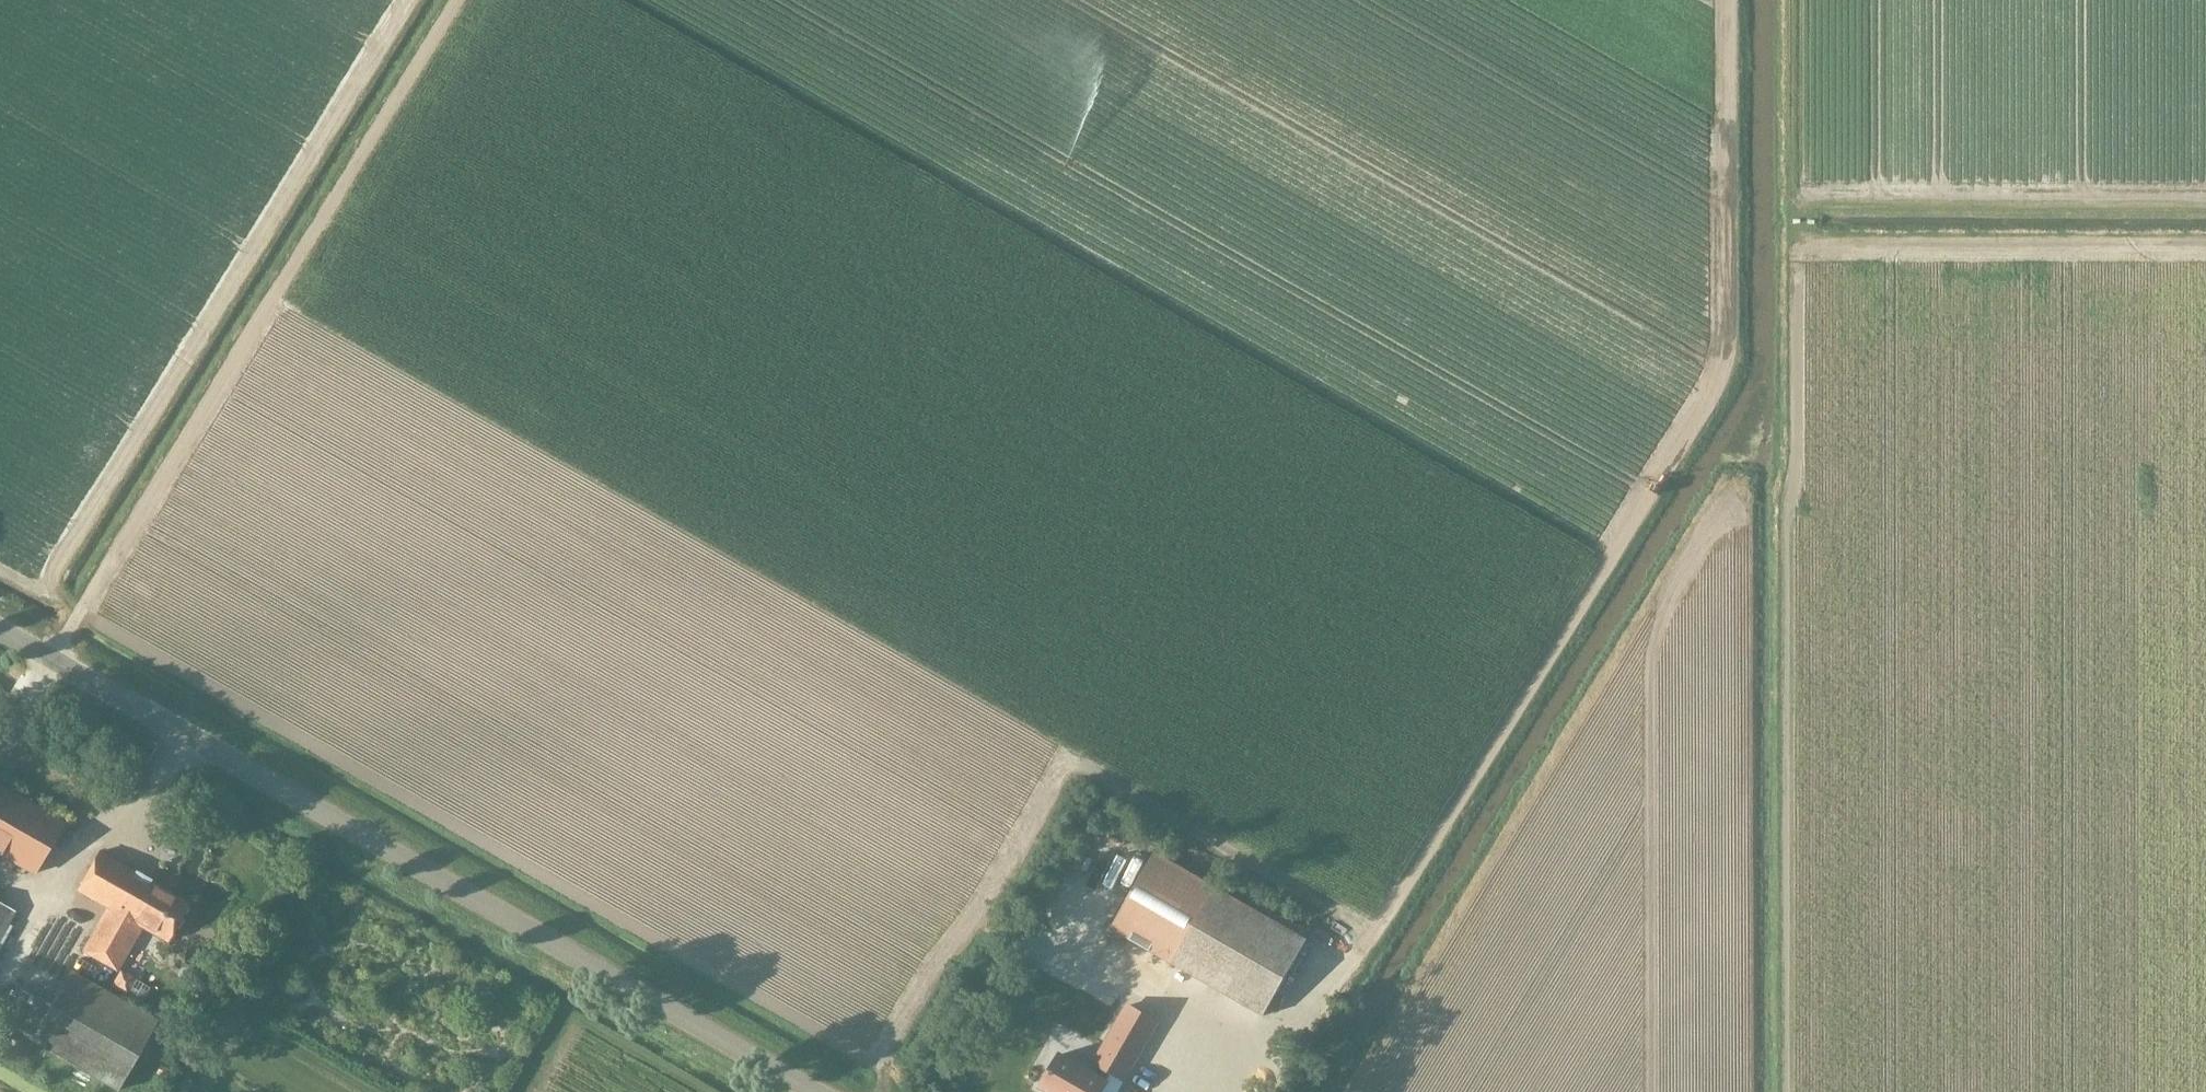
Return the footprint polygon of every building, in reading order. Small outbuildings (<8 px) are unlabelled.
[(33,873),(62,822),(0,787),(0,854),(33,873)] [(1110,928),(1263,1015),(1307,939),(1154,851),(1110,928)] [(167,941),(188,903),(98,852),(76,890),(107,907),(82,950),(116,970),(141,927),(167,941)] [(13,911),(0,904),(0,935),(13,911)] [(15,1031),(30,1040),(117,1090),(157,1021),(70,971),(51,1005),(35,996),(15,1031)] [(1041,1086),(1052,1091),(1101,1091),(1107,1081),(1106,1080),(1111,1071),(1123,1078),(1156,1021),(1127,1005),(1094,1062),(1099,1064),(1093,1073),(1059,1054),(1041,1086)]
